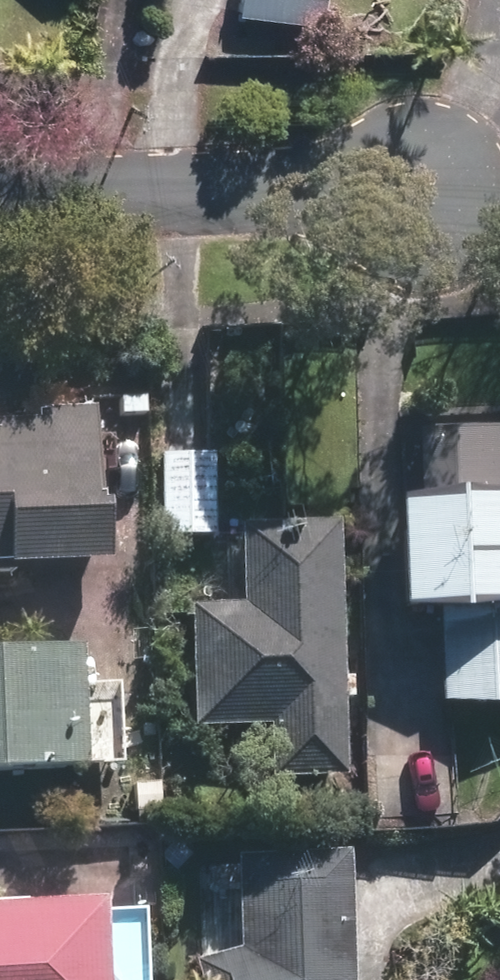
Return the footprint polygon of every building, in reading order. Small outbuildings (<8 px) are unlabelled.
[(241,14),(324,25),(328,0),(243,0),(241,14)] [(112,548),(108,480),(99,480),(94,391),(34,394),(34,404),(0,405),(0,560),(13,559),(12,552),(112,548)] [(491,427),(427,429),(429,496),(407,497),(410,603),(447,603),(450,699),(499,697),(499,494),(493,494),(491,427)] [(212,527),(213,445),(164,445),(163,527),(212,527)] [(147,454),(129,455),(131,482),(149,480),(147,454)] [(350,768),(344,512),(244,515),(246,596),(194,598),(198,720),(274,718),(274,770),(350,768)] [(92,752),(87,630),(0,634),(0,756),(92,752)] [(351,842),(236,846),(239,939),(193,952),(201,979),(356,979),(351,842)] [(0,890),(0,979),(108,979),(103,885),(0,890)]
